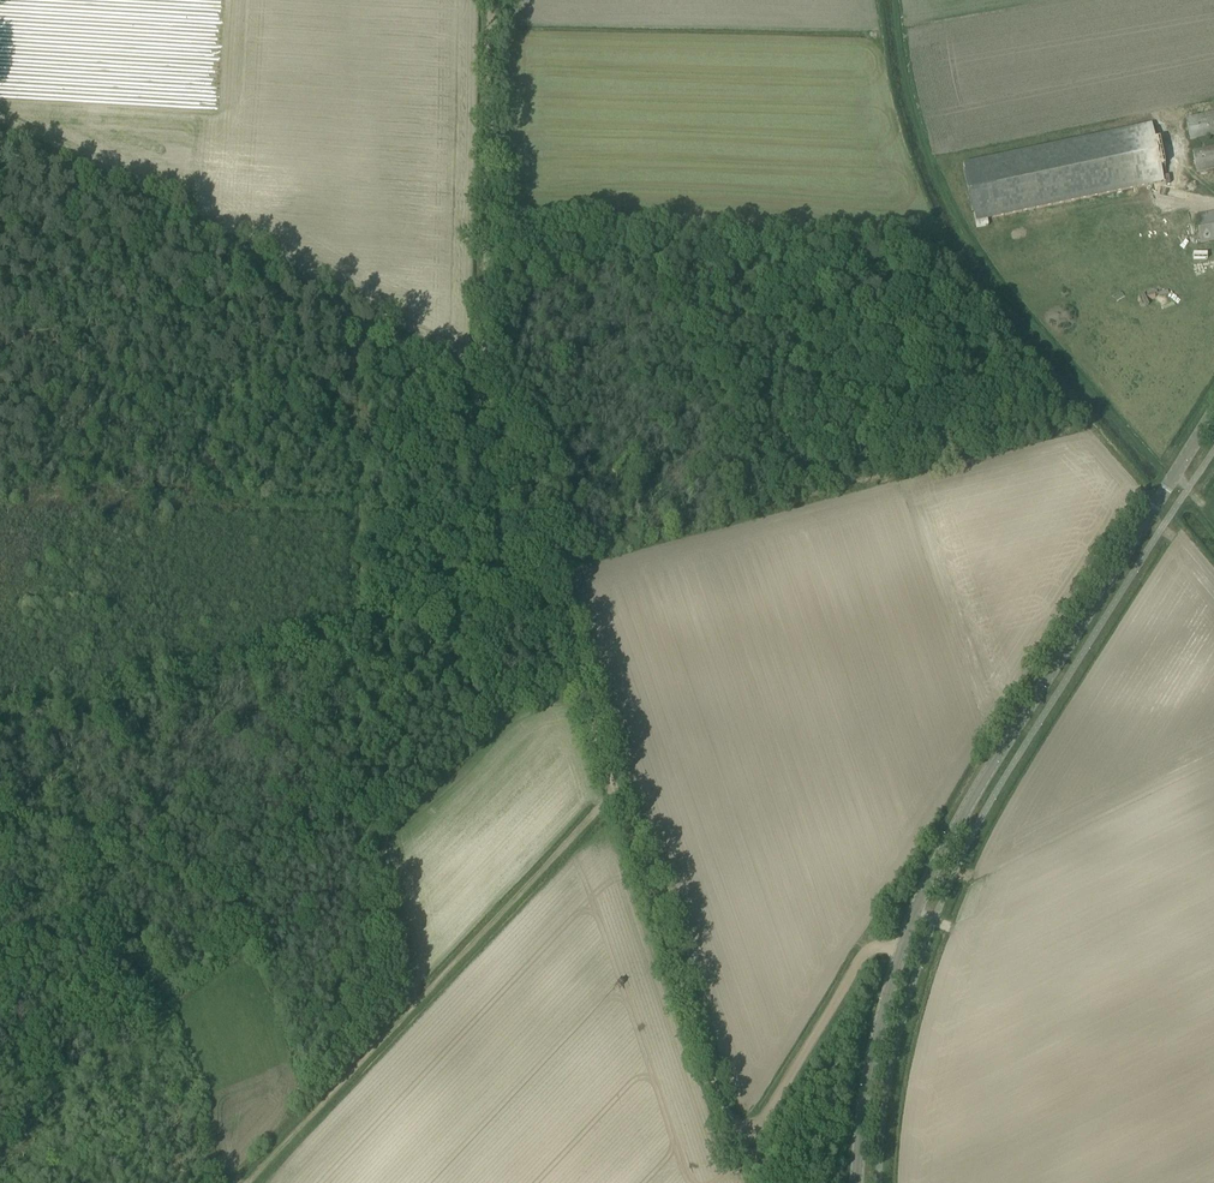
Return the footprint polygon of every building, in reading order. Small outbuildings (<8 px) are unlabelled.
[(1213,134),(1213,113),(1186,118),(1190,139),(1213,134)] [(962,163),(975,222),(1161,182),(1148,124),(962,163)] [(1196,172),(1213,168),(1213,147),(1192,151),(1196,172)] [(1200,242),(1213,239),(1213,211),(1194,215),(1200,242)]
